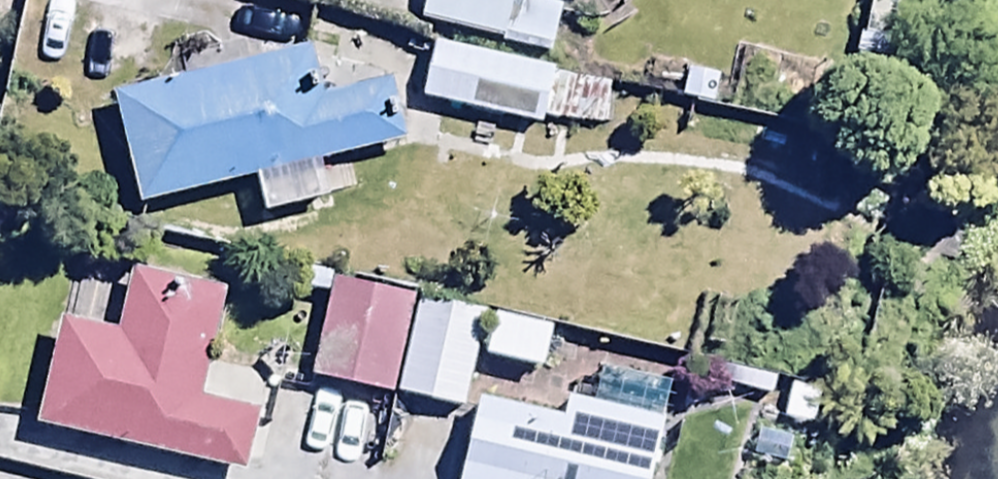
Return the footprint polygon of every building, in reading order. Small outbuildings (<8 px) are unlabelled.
[(416,18),(500,37),(508,0),(420,0),(416,18)] [(524,0),(514,0),(502,37),(550,53),(563,12),(524,0)] [(849,55),(882,62),(896,0),(862,0),(849,55)] [(304,37),(107,93),(135,205),(246,173),(255,207),(323,187),(316,159),(403,135),(385,72),(320,90),(304,37)] [(537,128),(553,70),(429,39),(415,97),(537,128)] [(221,284),(124,266),(115,317),(54,306),(31,425),(237,464),(250,400),(201,391),(221,284)] [(317,310),(301,373),(386,395),(402,332),(317,310)] [(545,325),(495,315),(486,358),(536,368),(545,325)] [(407,326),(392,392),(462,408),(477,342),(407,326)] [(456,478),(647,478),(660,422),(560,399),(556,418),(474,398),(456,478)]
